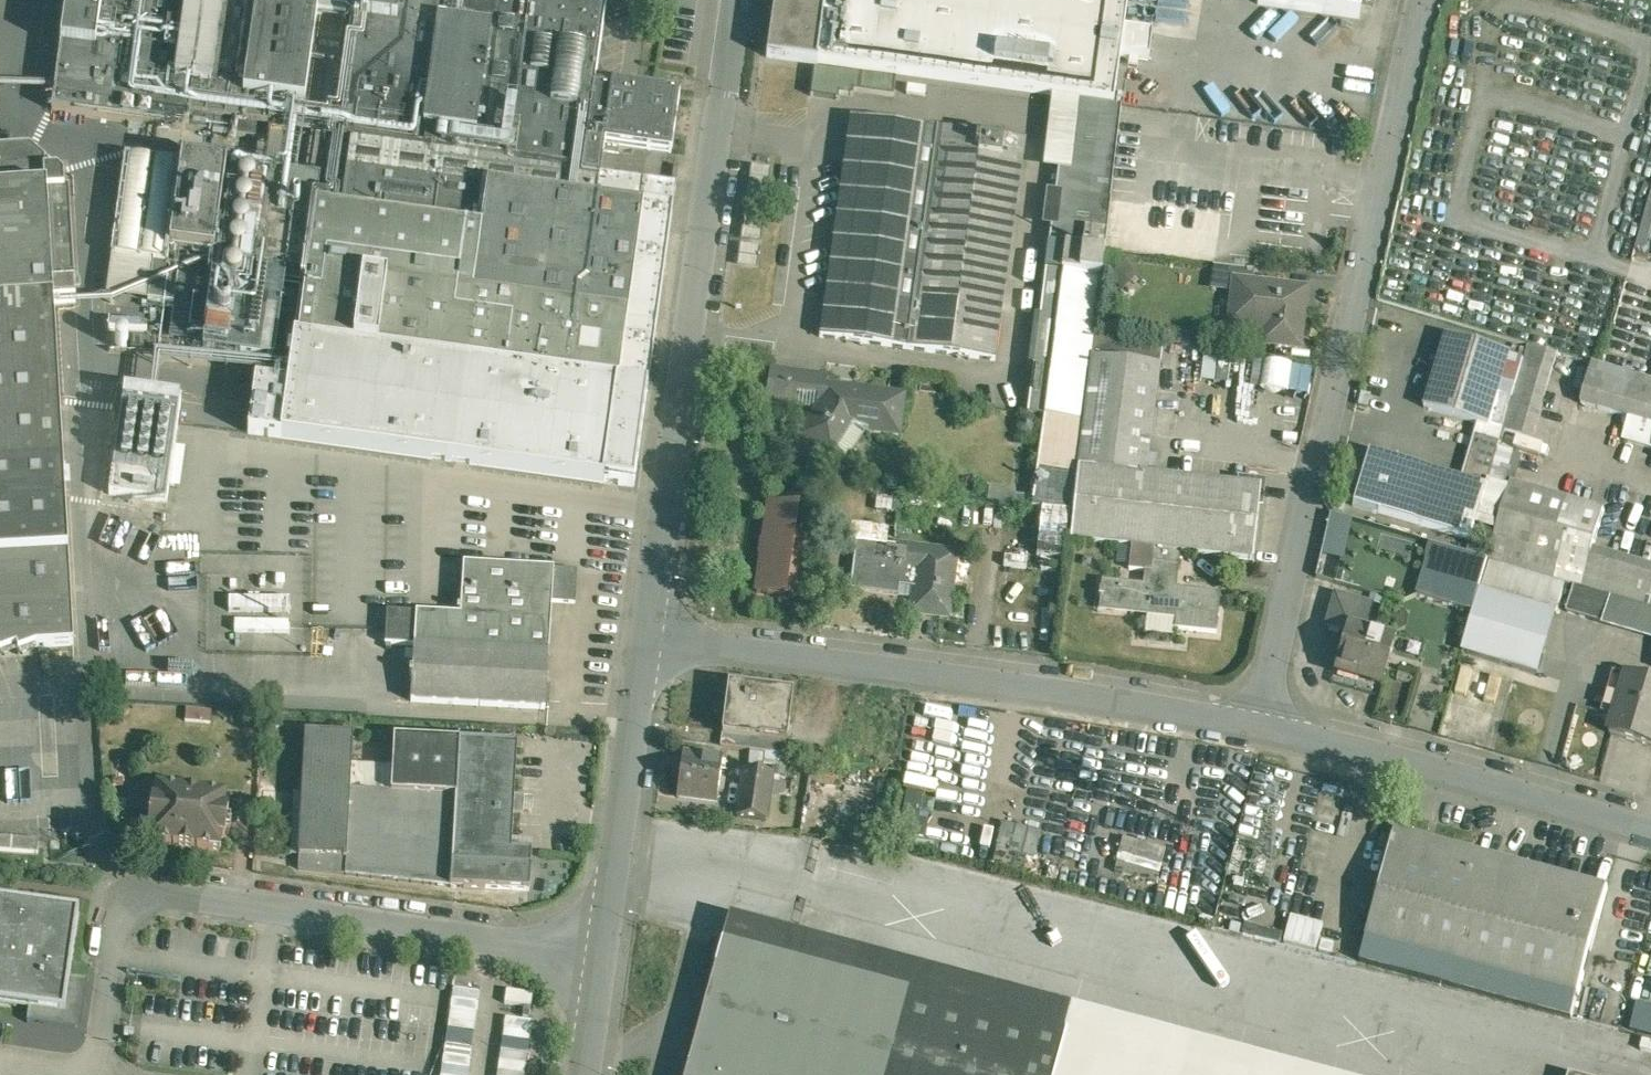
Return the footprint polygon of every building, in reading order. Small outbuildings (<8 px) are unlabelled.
[(53,110),(188,129),(206,0),(68,0),(53,110)] [(188,129),(267,139),(269,126),(295,129),(313,1),(313,0),(206,0),(188,129)] [(313,1),(357,7),(339,135),(352,137),(346,181),(289,173),(276,265),(308,269),(298,339),(648,388),(676,187),(601,176),(600,179),(581,177),(582,169),(583,170),(595,83),(607,0),(313,0),(313,1)] [(767,56),(818,64),(819,63),(1114,104),(1129,0),(775,0),(767,56)] [(1257,5),(1359,18),(1361,0),(1258,0),(1257,5)] [(894,79),(815,70),(815,69),(811,96),(839,100),(840,94),(854,95),(855,91),(894,96),(896,78),(894,78),(894,79)] [(680,92),(612,83),(612,85),(595,83),(583,170),(582,169),(581,177),(600,179),(601,176),(604,150),(619,152),(620,145),(671,152),(680,92)] [(1084,102),(1076,162),(1060,160),(1028,414),(1045,417),(1083,421),(1091,356),(1111,204),(1122,107),(1084,102)] [(1026,141),(851,117),(820,336),(996,361),(1026,141)] [(64,471),(54,303),(76,301),(70,189),(65,190),(64,178),(58,172),(46,172),(46,161),(30,147),(0,150),(0,475),(64,471)] [(182,164),(126,156),(113,255),(169,263),(170,250),(169,250),(182,164)] [(227,166),(183,161),(182,164),(169,250),(170,250),(214,256),(227,166)] [(289,173),(228,164),(227,166),(215,256),(276,265),(289,173)] [(746,194),(765,195),(766,166),(747,165),(746,194)] [(757,264),(758,221),(741,220),(740,263),(757,264)] [(180,267),(154,264),(149,301),(174,305),(180,267)] [(1254,271),(1218,266),(1216,280),(1253,284),(1254,271)] [(1253,284),(1216,280),(1215,287),(1234,289),(1231,323),(1278,329),(1276,344),(1299,347),(1306,290),(1253,284)] [(1512,354),(1447,334),(1425,407),(1479,423),(1490,427),(1500,394),(1512,354)] [(648,388),(298,339),(285,424),(283,452),(632,496),(648,388)] [(1560,353),(1530,344),(1504,430),(1534,439),(1560,353)] [(1161,365),(1091,356),(1083,421),(1077,468),(1146,476),(1161,365)] [(1594,363),(1582,403),(1650,423),(1650,379),(1594,363)] [(1257,364),(1257,391),(1308,392),(1309,365),(1257,364)] [(806,377),(771,372),(767,400),(794,404),(795,394),(804,395),(806,377)] [(904,397),(852,390),(851,392),(843,391),(842,389),(841,388),(840,387),(825,385),(826,380),(806,377),(804,395),(821,397),(819,408),(801,435),(798,438),(797,441),(797,442),(796,445),(797,448),(798,451),(801,454),(804,456),(807,457),(809,457),(811,457),(814,456),(817,454),(819,451),(832,459),(833,457),(829,455),(847,428),(899,435),(904,397)] [(182,399),(125,391),(110,494),(168,502),(182,399)] [(1513,398),(1500,394),(1490,427),(1479,423),(1475,435),(1501,442),(1504,430),(1513,398)] [(1083,421),(1045,417),(1032,507),(1043,509),(1070,512),(1072,513),(1077,468),(1083,421)] [(285,424),(238,421),(236,450),(283,452),(285,424)] [(1501,442),(1475,435),(1462,479),(1487,486),(1488,486),(1499,449),(1501,442)] [(1499,449),(1488,486),(1487,486),(1476,524),(1498,531),(1512,482),(1514,482),(1521,455),(1499,449)] [(1462,479),(1369,451),(1353,506),(1472,540),(1476,524),(1487,486),(1462,479)] [(1146,476),(1077,468),(1072,513),(1074,513),(1071,539),(1133,546),(1180,551),(1254,559),(1261,489),(1146,476)] [(0,475),(0,560),(69,556),(64,471),(0,475)] [(1514,482),(1512,482),(1498,531),(1490,560),(1565,582),(1575,585),(1582,587),(1594,547),(1605,509),(1514,482)] [(769,507),(758,589),(757,589),(757,591),(758,591),(757,592),(784,596),(784,597),(785,597),(785,596),(797,598),(797,597),(798,597),(798,595),(805,541),(806,541),(806,539),(805,539),(806,538),(793,536),(797,511),(798,510),(797,509),(797,508),(770,504),(770,505),(769,505),(769,507)] [(1070,512),(1043,509),(1037,556),(1064,559),(1070,512)] [(1323,514),(1319,557),(1342,559),(1346,516),(1323,514)] [(848,526),(847,541),(881,544),(882,528),(848,526)] [(898,547),(858,542),(852,590),(899,596),(900,588),(916,590),(918,570),(895,567),(898,547)] [(1490,560),(1433,544),(1418,596),(1474,613),(1490,560)] [(1155,549),(1133,546),(1130,570),(1146,572),(1144,586),(1151,587),(1153,573),(1155,549)] [(956,554),(898,547),(895,567),(918,570),(916,590),(913,613),(948,617),(956,554)] [(1594,547),(1582,587),(1612,595),(1650,607),(1650,564),(1594,547)] [(1220,593),(1177,589),(1180,551),(1155,549),(1153,573),(1151,587),(1144,586),(1103,582),(1102,590),(1101,590),(1100,595),(1102,595),(1101,607),(1151,612),(1151,608),(1177,610),(1176,629),(1216,633),(1220,593)] [(0,560),(0,652),(1,654),(17,648),(19,653),(37,647),(74,644),(69,556),(0,560)] [(1462,652),(1538,674),(1565,582),(1490,560),(1474,613),(1462,652)] [(554,569),(465,563),(462,609),(459,609),(458,613),(461,613),(461,617),(387,613),(385,646),(415,648),(549,656),(552,602),(554,569)] [(578,570),(554,569),(552,602),(575,603),(578,570)] [(1582,587),(1575,585),(1567,611),(1604,622),(1612,595),(1582,587)] [(1604,622),(1650,636),(1650,607),(1612,595),(1604,622)] [(1372,607),(1336,597),(1327,628),(1346,633),(1347,629),(1364,634),(1372,607)] [(1364,634),(1347,629),(1346,633),(1335,672),(1382,685),(1394,642),(1364,634)] [(549,656),(415,648),(413,673),(411,672),(410,677),(413,677),(412,702),(545,710),(549,656)] [(1629,674),(1623,693),(1627,695),(1621,715),(1616,714),(1611,733),(1650,745),(1650,681),(1629,674)] [(794,693),(730,685),(724,733),(788,742),(794,693)] [(351,735),(307,732),(300,868),(451,885),(452,886),(531,890),(533,852),(512,850),(515,811),(522,811),(523,798),(515,798),(518,744),(487,742),(395,737),(394,765),(352,763),(354,734),(351,734),(351,735)] [(723,758),(696,754),(695,762),(682,759),(677,796),(717,802),(723,758)] [(772,774),(744,770),(737,816),(766,820),(772,774)] [(227,795),(138,784),(135,809),(151,811),(149,827),(152,828),(150,841),(220,850),(222,836),(226,836),(227,828),(231,829),(232,818),(228,817),(229,809),(226,808),(227,795)] [(1020,856),(1035,859),(1039,830),(998,823),(990,865),(1018,870),(1020,856)] [(1609,887),(1393,829),(1364,937),(1580,995),(1609,887)] [(0,836),(0,849),(38,852),(39,839),(0,836)] [(1117,840),(1112,873),(1158,879),(1162,846),(1117,840)] [(28,1009),(27,1013),(27,1018),(30,1018),(73,1024),(79,984),(80,980),(81,971),(72,970),(80,911),(0,900),(0,1005),(28,1009)] [(1285,917),(1281,944),(1316,949),(1320,922),(1285,917)] [(721,940),(685,1074),(1224,1074),(721,940)] [(480,992),(453,989),(441,1074),(468,1074),(480,992)] [(533,992),(507,989),(505,1003),(531,1007),(533,992)] [(1637,1005),(1631,1030),(1650,1034),(1650,1008),(1637,1005)] [(505,1017),(497,1074),(524,1074),(531,1021),(505,1017)] [(1639,1065),(1650,1068),(1650,1043),(1643,1041),(1639,1065)]
